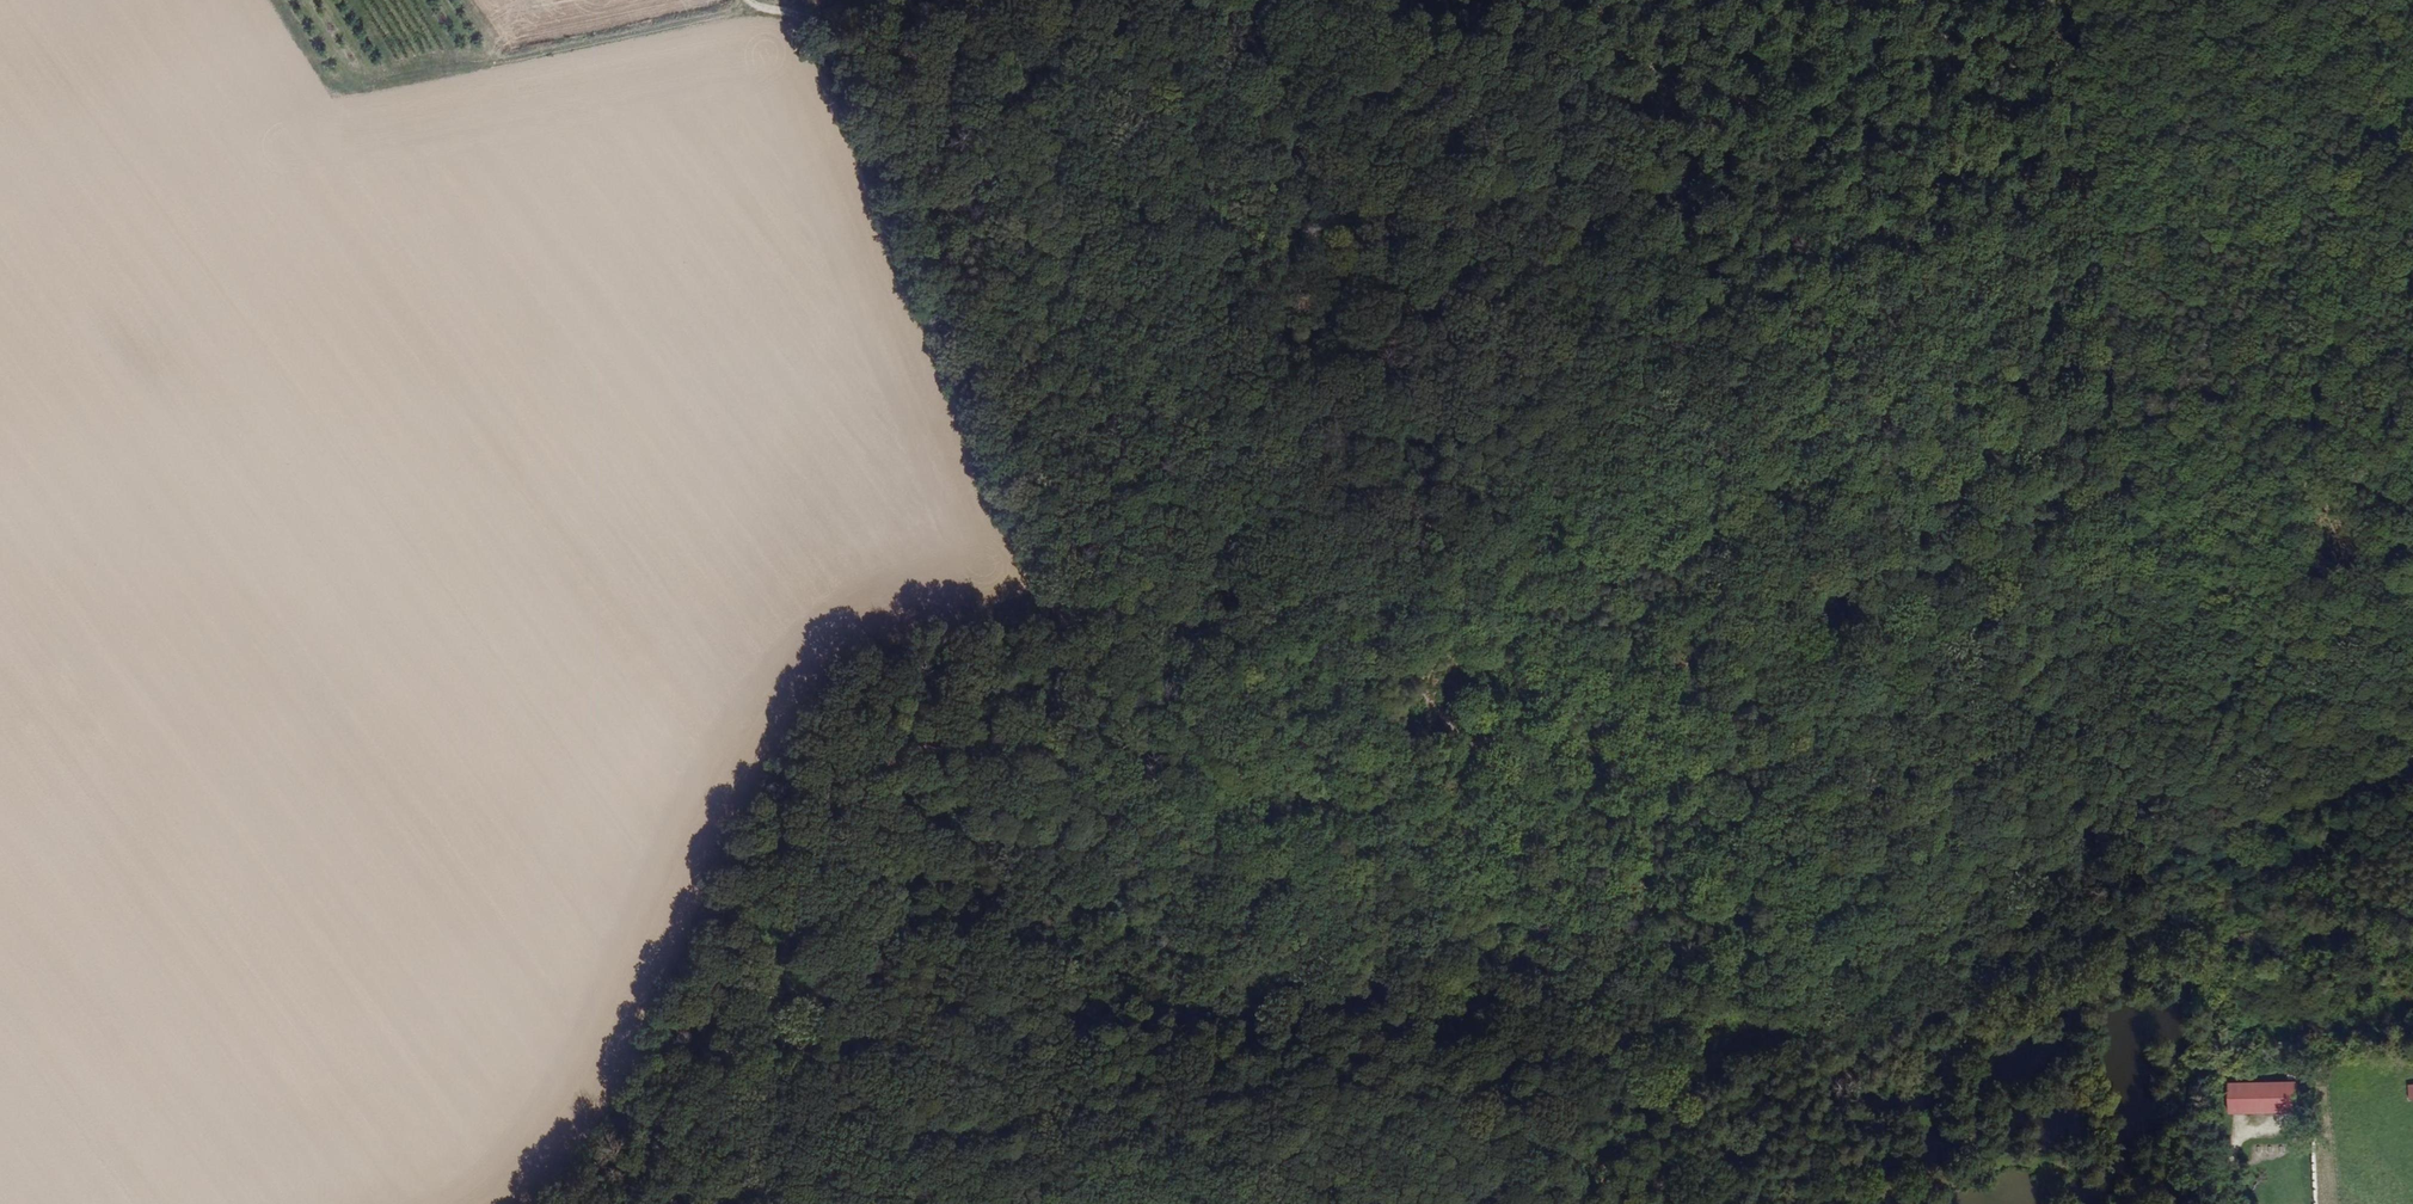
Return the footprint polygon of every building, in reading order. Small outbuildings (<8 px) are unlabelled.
[(2297,1116),(2296,1086),(2229,1087),(2229,1117),(2297,1116)]
